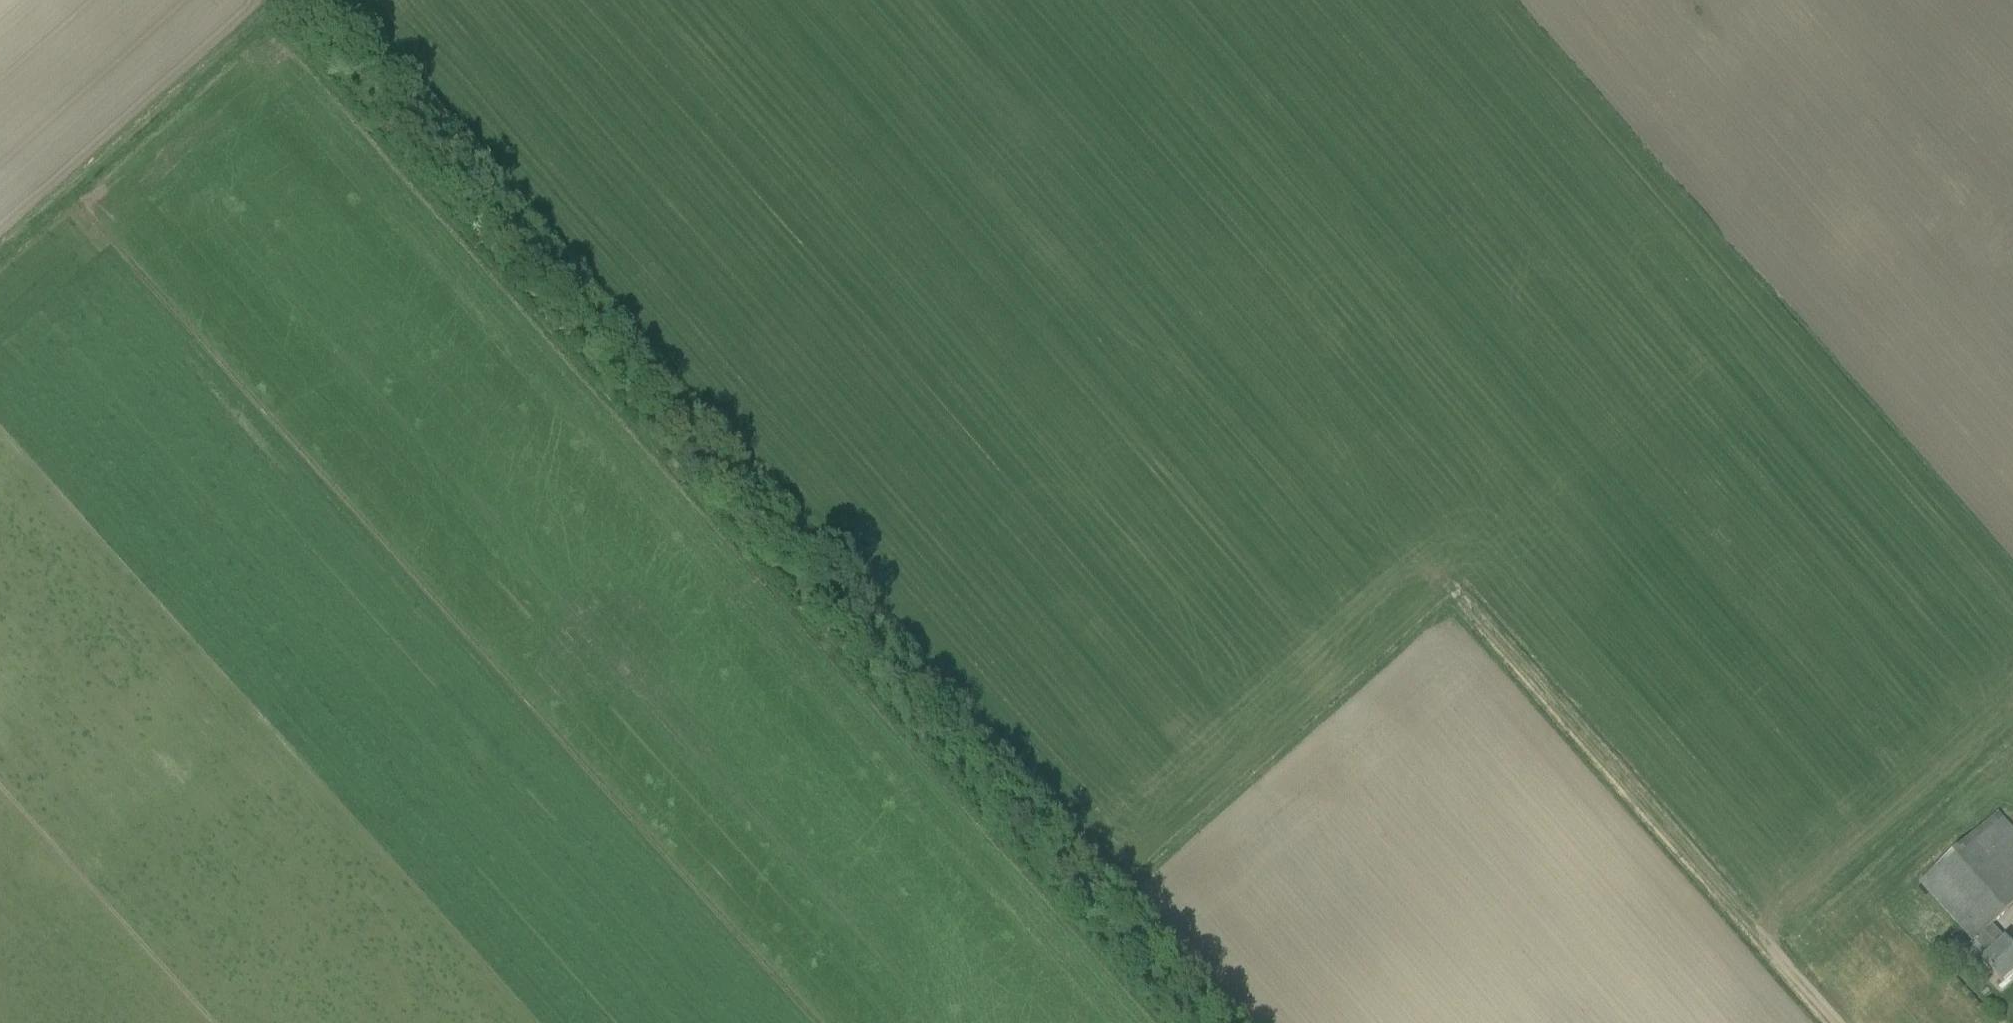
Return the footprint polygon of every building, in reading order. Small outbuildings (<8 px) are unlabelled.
[(1992,925),(2012,906),(2012,829),(1998,812),(1919,882),(1973,942),(1976,940),(1989,955),(1981,961),(2001,984),(2012,973),(2012,949),(1992,925)] [(1949,943),(1949,950),(1954,956),(1962,956),(1968,951),(1968,943),(1963,938),(1955,938),(1949,943)]
